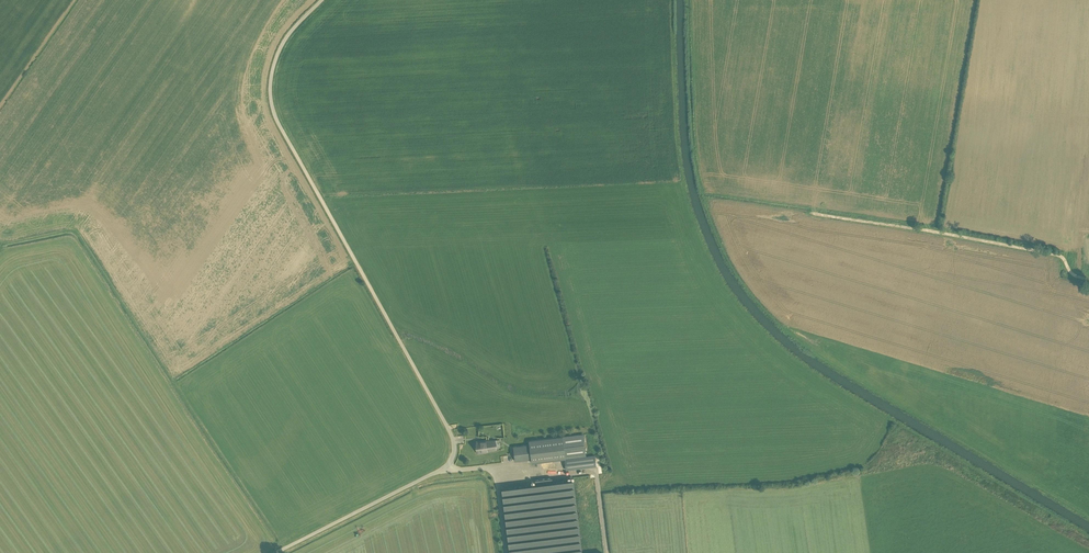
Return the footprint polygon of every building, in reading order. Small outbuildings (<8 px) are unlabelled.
[(530,445),(513,447),(515,461),(532,459),(532,463),(585,456),(583,434),(529,441),(530,445)] [(477,439),(479,452),(497,449),(496,438),(477,439)] [(574,480),(553,482),(535,484),(503,488),(511,552),(583,552),(574,480)]
